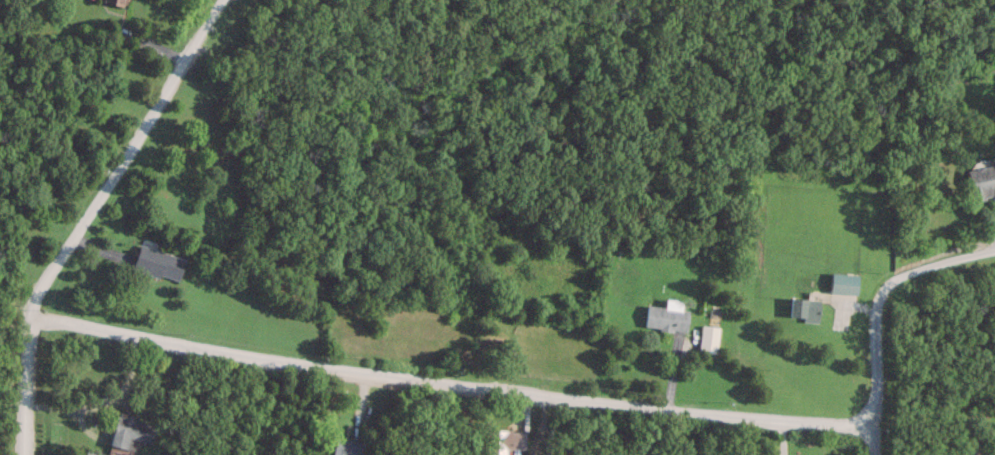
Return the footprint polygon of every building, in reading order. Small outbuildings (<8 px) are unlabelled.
[(121,8),(123,0),(100,0),(99,1),(121,8)] [(994,196),(994,159),(981,161),(982,166),(965,169),(971,200),(994,196)] [(129,269),(174,282),(181,258),(136,244),(129,269)] [(853,294),(854,274),(828,273),(827,293),(853,294)] [(787,321),(815,321),(815,299),(787,299),(787,321)] [(644,306),(641,327),(683,333),(687,311),(678,310),(679,303),(663,301),(662,308),(644,306)] [(697,351),(715,353),(717,328),(699,326),(697,351)] [(128,451),(131,440),(147,444),(152,423),(115,413),(106,446),(128,451)] [(485,430),(485,454),(503,454),(503,449),(521,449),(521,431),(485,430)] [(359,442),(331,438),(329,454),(358,454),(359,442)]
